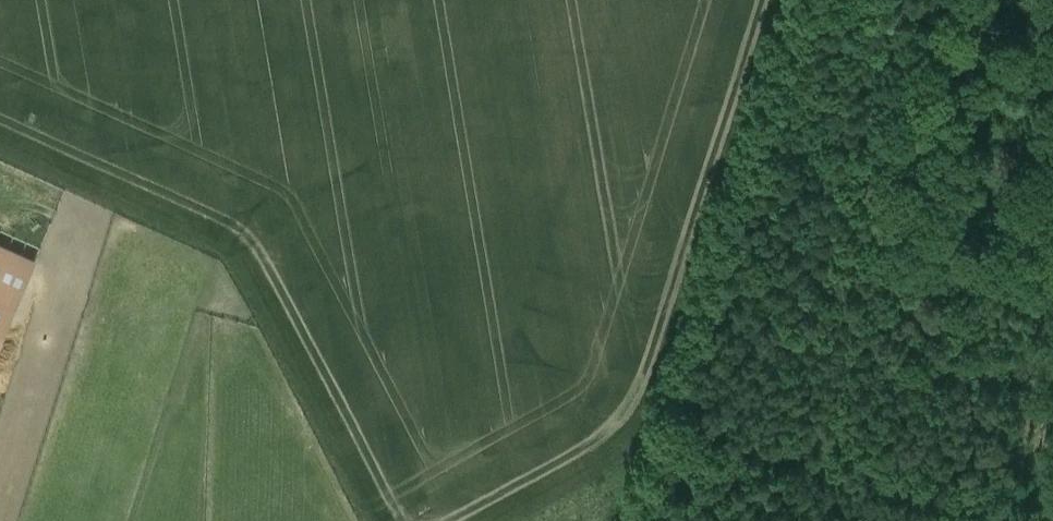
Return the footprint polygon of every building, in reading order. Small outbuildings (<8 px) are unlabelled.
[(0,244),(0,335),(34,260),(0,244)]
